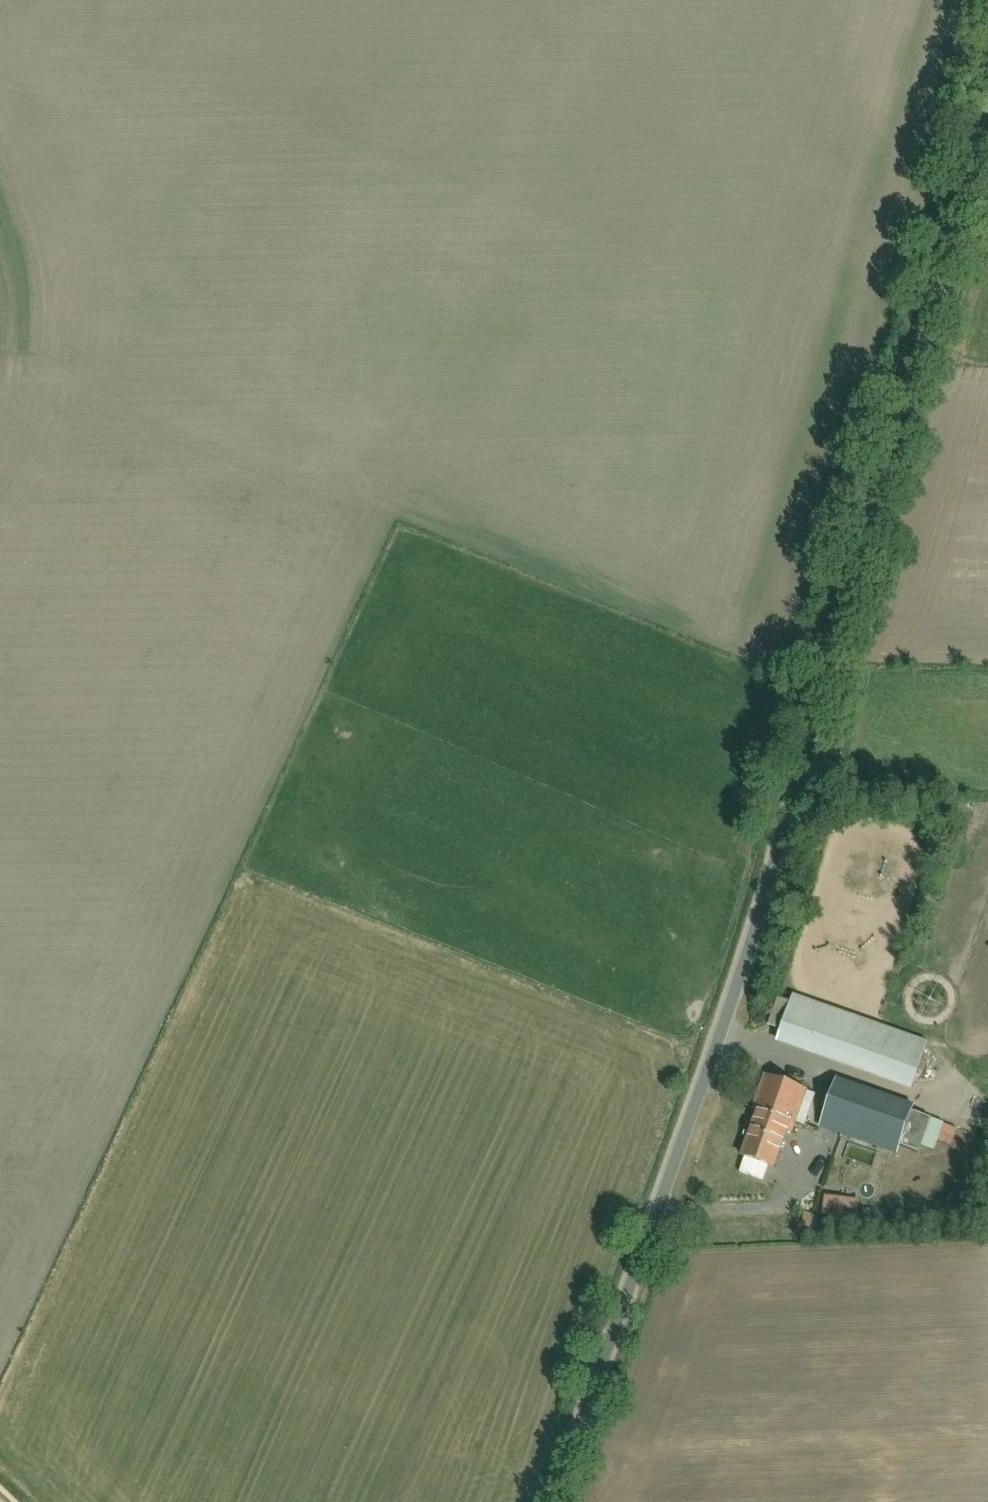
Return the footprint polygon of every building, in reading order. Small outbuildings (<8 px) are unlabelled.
[(781,1031),(916,1078),(928,1043),(793,996),(781,1031)] [(754,1108),(759,1109),(755,1122),(749,1122),(745,1134),(749,1139),(743,1156),(745,1157),(740,1172),(763,1181),(769,1165),(774,1167),(787,1129),(792,1131),(807,1088),(766,1074),(754,1108)] [(944,1124),(911,1113),(913,1106),(837,1079),(820,1126),(896,1153),(899,1147),(919,1153),(921,1147),(935,1152),(944,1124)] [(818,1196),(816,1213),(853,1215),(854,1198),(818,1196)]
